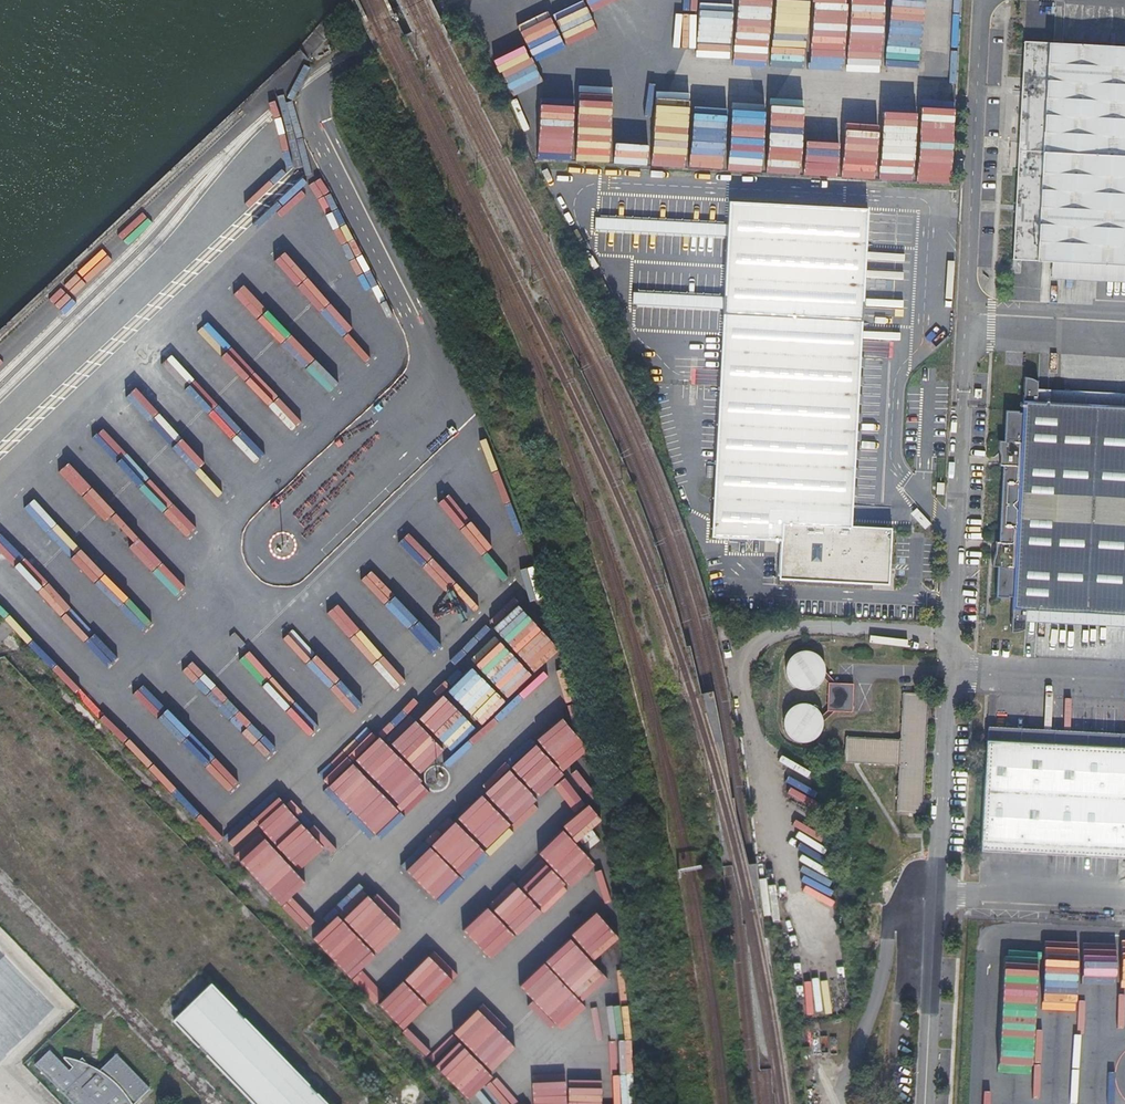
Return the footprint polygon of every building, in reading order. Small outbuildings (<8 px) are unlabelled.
[(801,63),(804,3),(782,2),(782,0),(775,0),(772,61),(801,63)] [(735,52),(766,52),(766,32),(752,32),(752,39),(742,40),(742,27),(735,27),(735,52)] [(1032,48),(1020,267),(1124,273),(1124,53),(1032,48)] [(882,113),(879,181),(912,182),(915,114),(882,113)] [(538,159),(570,160),(571,137),(538,136),(538,159)] [(786,583),(893,588),(895,534),(858,532),(873,217),(737,209),(736,232),(603,225),(602,236),(735,244),(732,305),(640,300),(640,311),(731,316),(729,347),(728,356),(728,364),(727,373),(727,381),(727,390),(726,398),(726,407),(725,415),(725,424),(724,432),(724,441),(724,449),(723,457),(723,466),(722,474),(719,544),(770,546),(788,547),(788,555),(786,583)] [(1044,384),(1039,381),(1036,381),(1030,380),(1027,413),(1010,414),(1009,440),(1004,441),(1003,450),(1006,455),(1005,467),(1006,469),(1004,538),(1001,542),(1001,549),(997,555),(997,567),(1002,567),(1000,597),(1016,599),(1014,634),(1019,634),(1022,633),(1026,630),(1029,628),(1030,622),(1124,627),(1124,393),(1044,388),(1044,384)] [(9,434),(3,427),(0,430),(0,443),(9,434)] [(91,437),(136,487),(145,479),(100,429),(91,437)] [(217,501),(226,494),(208,468),(199,474),(217,501)] [(91,490),(80,500),(160,583),(170,573),(91,490)] [(406,535),(396,543),(418,568),(428,559),(406,535)] [(359,582),(383,605),(392,596),(368,573),(359,582)] [(543,653),(552,662),(559,655),(551,646),(543,653)] [(827,673),(828,672),(827,666),(826,663),(824,660),(820,656),(817,654),(814,653),(811,652),(808,652),(805,652),(802,653),(797,656),(794,658),(792,660),(790,664),(789,667),(788,671),(788,675),(789,679),(791,683),(793,686),(797,688),(800,690),(804,691),(809,692),(813,691),(818,689),(821,686),(824,683),(826,679),(830,685),(829,713),(824,718),(822,714),(820,711),(817,709),(814,707),(811,706),(807,705),(803,705),(799,706),(796,707),(793,709),(791,711),(789,713),(787,716),(786,719),(785,725),(786,729),(787,734),(789,737),(793,740),(797,743),(800,744),(804,744),(809,744),(813,743),(815,742),(817,740),(820,738),(821,736),(823,732),(824,729),(825,725),(837,713),(854,714),(856,686),(838,685),(827,673)] [(444,762),(447,771),(503,718),(502,716),(508,704),(515,697),(521,700),(519,694),(531,683),(519,670),(506,674),(504,676),(500,677),(499,678),(491,695),(484,691),(468,685),(453,689),(451,695),(452,699),(460,708),(464,720),(461,721),(451,732),(441,727),(433,730),(436,738),(449,752),(444,762)] [(901,741),(845,739),(844,765),(899,768),(896,814),(920,815),(926,695),(903,694),(901,741)] [(168,735),(201,771),(211,762),(169,715),(163,720),(172,731),(168,735)] [(988,744),(1124,750),(1124,736),(989,730),(988,744)] [(983,845),(1124,852),(1124,750),(988,744),(983,845)] [(548,772),(554,779),(562,772),(556,765),(548,772)] [(355,822),(379,797),(352,772),(328,796),(355,822)] [(574,834),(599,816),(590,804),(566,823),(574,834)] [(279,902),(332,853),(295,815),(272,836),(243,863),(279,902)] [(983,845),(983,849),(1124,856),(1124,852),(983,845)] [(344,970),(397,917),(364,884),(310,937),(344,970)] [(576,937),(591,953),(615,931),(600,915),(576,937)] [(574,939),(519,987),(557,1030),(612,982),(574,939)] [(1044,940),(1040,1019),(1073,1020),(1077,941),(1044,940)] [(1116,968),(1117,950),(1106,950),(1107,947),(1084,945),(1082,974),(1105,975),(1106,968),(1116,968)] [(433,953),(381,1002),(400,1023),(453,973),(433,953)] [(209,983),(171,1020),(252,1103),(326,1103),(209,983)] [(506,1082),(531,1059),(484,1009),(434,1055),(461,1084),(486,1061),(506,1082)] [(36,1065),(74,1103),(136,1103),(152,1088),(117,1052),(97,1070),(88,1064),(82,1058),(79,1061),(62,1058),(72,1069),(69,1072),(49,1052),(36,1065)]
